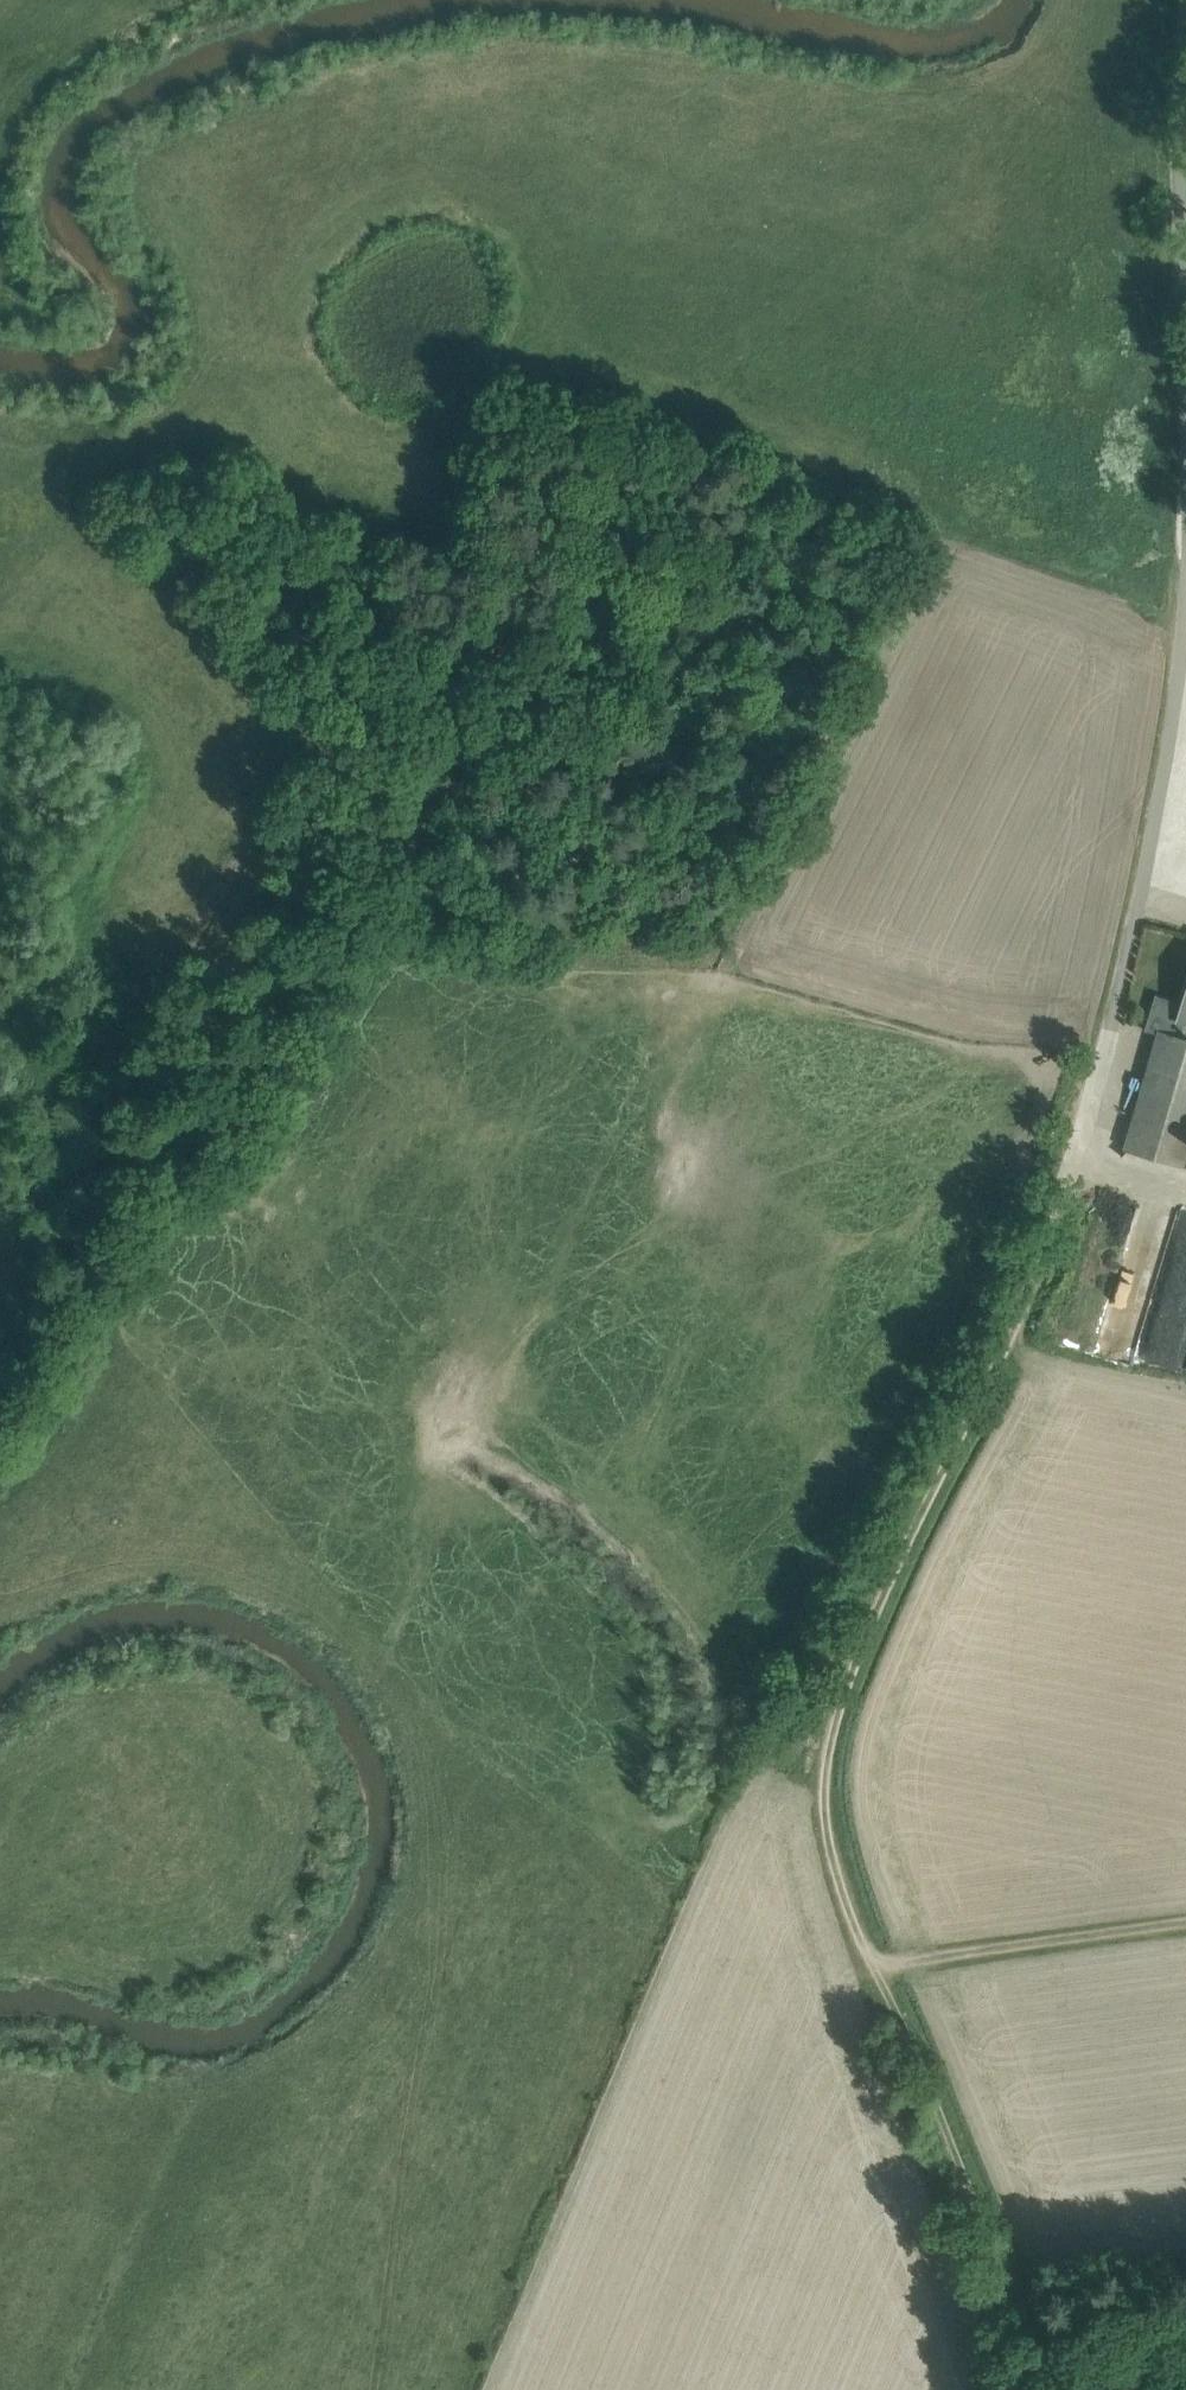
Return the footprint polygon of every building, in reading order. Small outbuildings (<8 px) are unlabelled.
[(1177,1019),(1185,1021),(1185,988),(1177,1019)] [(1182,1165),(1185,1151),(1185,1039),(1159,1031),(1124,1148),(1182,1165)]
